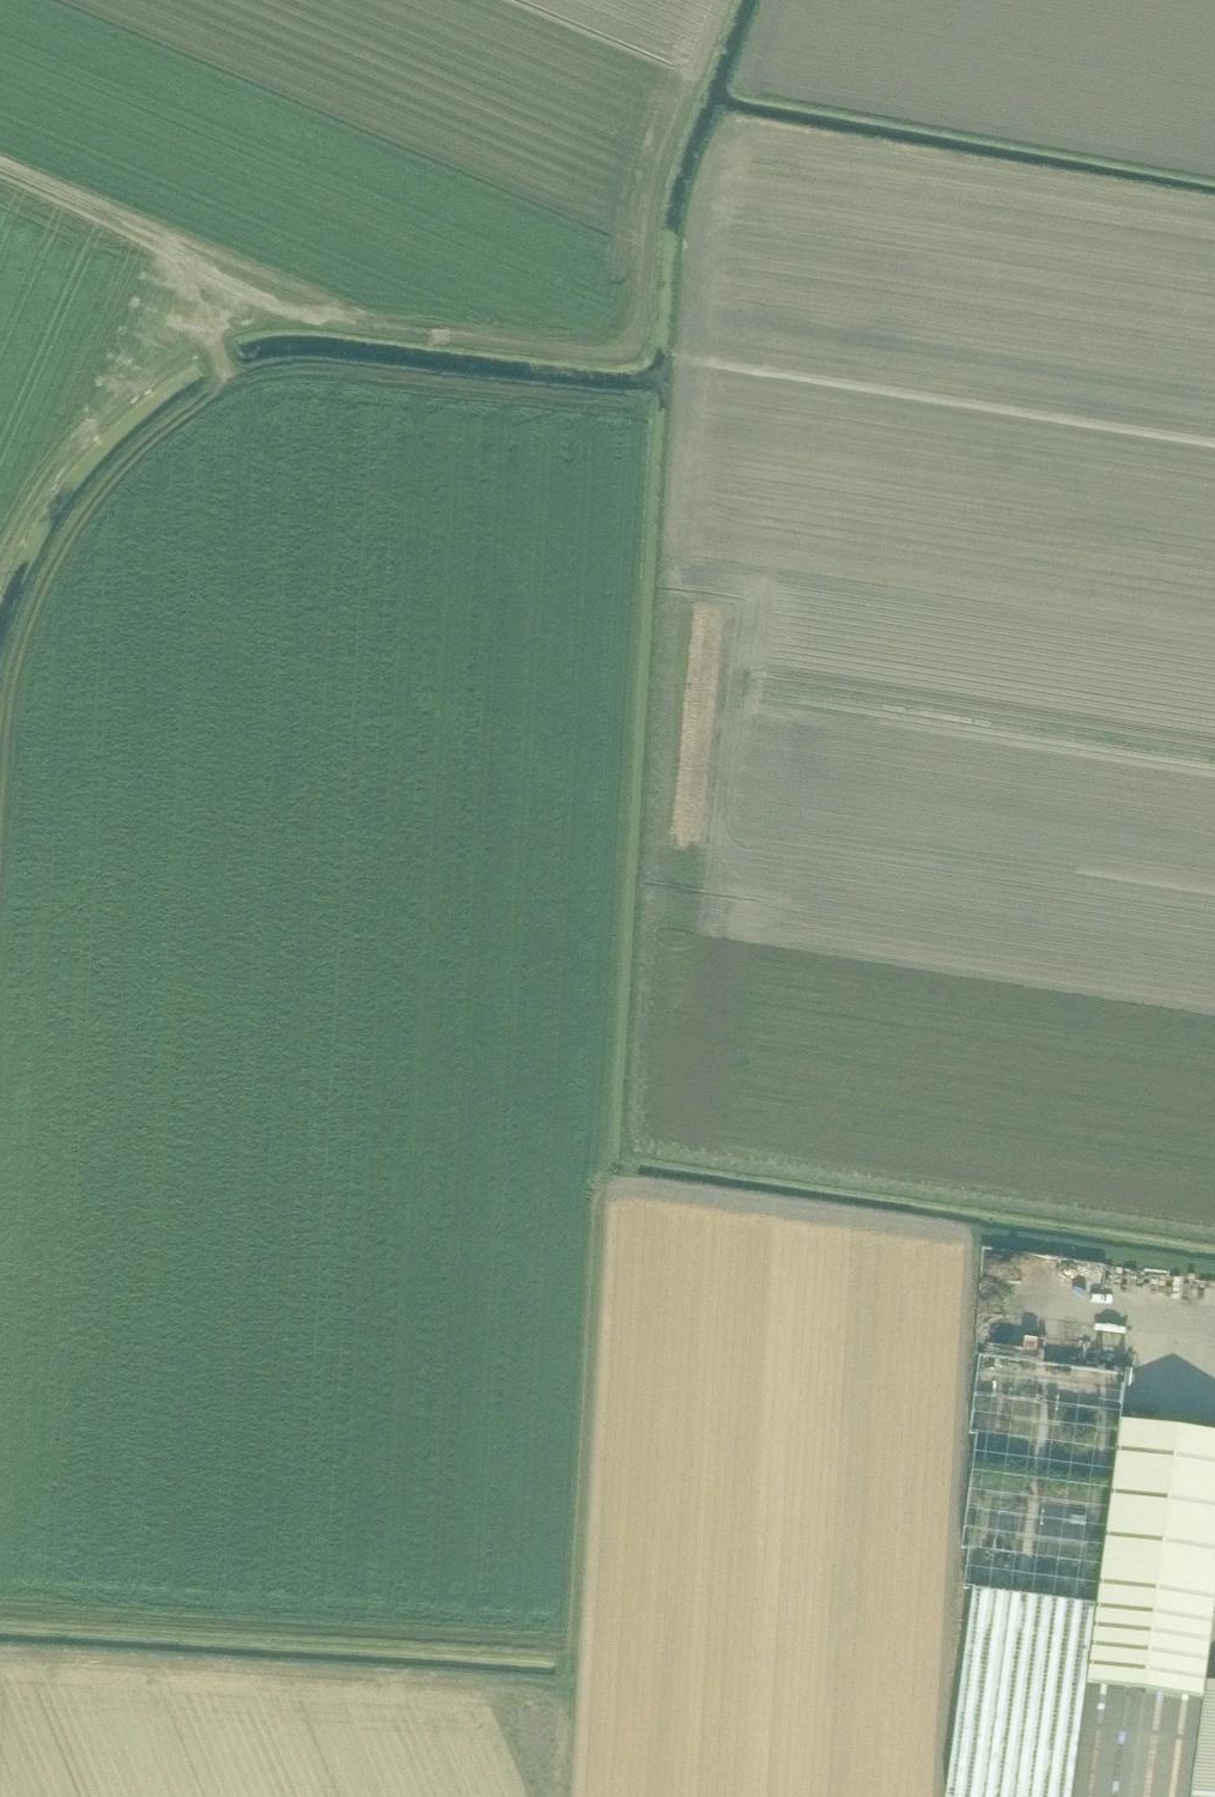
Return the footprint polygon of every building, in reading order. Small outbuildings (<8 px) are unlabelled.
[(1092,1410),(1100,1427),(1116,1420),(1107,1403),(1092,1410)] [(1208,1680),(1214,1626),(1214,1433),(1123,1421),(1090,1680),(1075,1796),(1214,1796),(1214,1681),(1208,1680)] [(1098,1605),(976,1588),(947,1796),(1073,1796),(1098,1605)]
